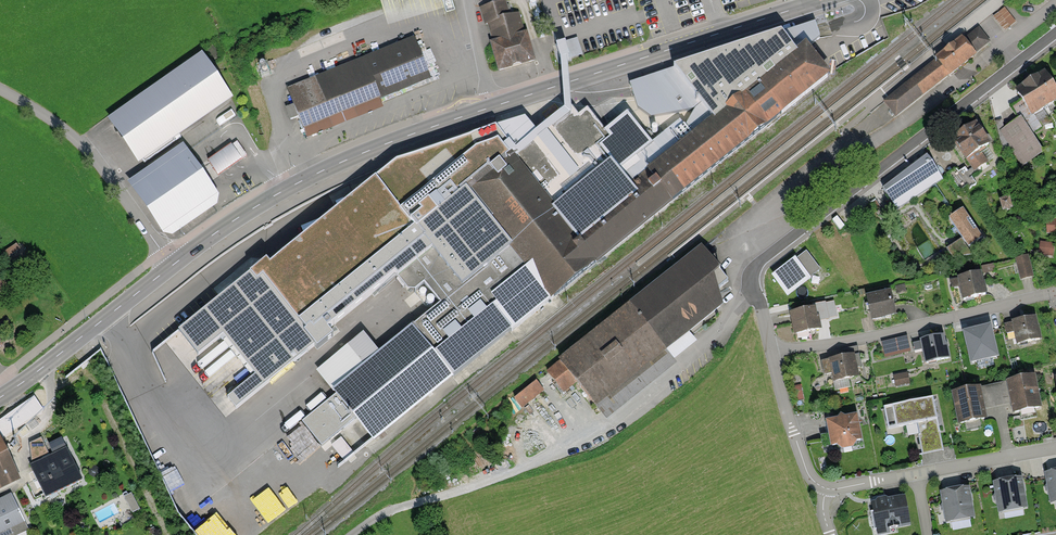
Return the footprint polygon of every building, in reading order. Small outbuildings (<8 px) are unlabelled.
[(507,1),(483,8),(502,72),(537,61),(522,11),(511,15),(507,1)] [(1004,8),(993,17),(1005,32),(1016,22),(1004,8)] [(418,328),(378,360),(360,338),(319,372),(374,439),(451,376),(453,378),(828,77),(806,49),(821,37),(816,23),(630,85),(638,109),(651,118),(693,110),(700,105),(712,118),(720,112),(723,115),(693,138),(691,134),(689,136),(683,130),(670,140),(665,134),(664,135),(662,133),(655,138),(649,131),(644,136),(627,116),(605,133),(587,112),(578,120),(571,112),(568,108),(565,110),(537,133),(527,120),(399,159),(270,264),(266,259),(176,332),(198,359),(222,339),(252,376),(226,397),(237,411),(314,348),(317,352),(335,337),(329,329),(395,277),(404,288),(411,282),(416,289),(424,283),(442,305),(416,325),(418,328)] [(962,40),(883,103),(896,119),(948,78),(949,80),(977,58),(974,56),(990,43),(979,29),(964,41),(962,40)] [(414,38),(287,90),(303,132),(305,132),(380,101),(431,80),(414,38)] [(578,41),(556,48),(561,62),(567,60),(582,55),(578,41)] [(228,94),(205,61),(116,122),(139,155),(228,94)] [(1044,76),(1018,93),(1023,100),(1033,116),(1055,101),(1055,94),(1044,76)] [(1033,116),(1023,100),(1011,107),(1021,123),(1005,133),(1002,121),(996,122),(1004,155),(1014,153),(1021,165),(1040,153),(1029,136),(1041,128),(1033,116)] [(384,110),(380,101),(305,132),(308,141),(384,110)] [(978,125),(954,141),(976,174),(989,165),(979,151),(991,144),(978,125)] [(242,159),(232,145),(208,161),(218,176),(242,159)] [(212,197),(181,153),(146,176),(150,182),(139,190),(166,229),(173,230),(211,202),(212,197)] [(927,155),(883,189),(897,211),(943,180),(927,155)] [(976,185),(966,171),(959,175),(958,173),(951,177),(961,191),(967,187),(969,190),(976,185)] [(1011,210),(1008,200),(1001,203),(1004,212),(1011,210)] [(982,239),(962,211),(950,220),(963,239),(946,250),(952,259),(972,256),(967,249),(982,239)] [(1055,234),(1055,220),(1047,221),(1048,235),(1055,234)] [(1054,244),(1046,243),(1045,254),(1053,255),(1054,244)] [(819,269),(806,252),(774,277),(787,294),(819,269)] [(1027,258),(1017,260),(1022,278),(1032,276),(1027,258)] [(686,263),(549,374),(563,392),(576,382),(597,408),(722,307),(686,263)] [(982,273),(951,279),(953,287),(960,285),(963,300),(986,295),(982,273)] [(890,294),(868,299),(872,319),(894,315),(890,294)] [(804,311),(793,313),(797,334),(819,330),(817,321),(836,318),(833,302),(803,308),(804,311)] [(1021,318),(1022,321),(1005,325),(1007,334),(1016,332),(1018,344),(1039,339),(1034,316),(1021,318)] [(996,357),(990,329),(965,335),(972,363),(996,357)] [(945,335),(912,342),(914,351),(922,349),(925,362),(950,357),(945,335)] [(906,337),(882,343),(886,356),(910,350),(906,337)] [(669,351),(673,359),(698,346),(694,338),(669,351)] [(859,355),(822,363),(824,375),(834,373),(836,382),(857,377),(855,368),(862,367),(859,355)] [(910,383),(908,374),(894,376),(896,386),(910,383)] [(1040,408),(1034,379),(995,387),(998,402),(1013,399),(1016,413),(1040,408)] [(538,380),(514,399),(523,409),(546,390),(538,380)] [(995,386),(955,394),(960,424),(985,419),(982,405),(998,402),(995,386)] [(943,447),(933,399),(884,409),(888,430),(916,424),(922,451),(943,447)] [(11,428),(25,426),(23,412),(9,414),(11,428)] [(856,417),(828,423),(833,446),(861,440),(856,417)] [(0,435),(0,491),(24,480),(3,433),(0,435)] [(332,445),(347,464),(358,455),(342,437),(332,445)] [(70,450),(34,468),(50,501),(87,483),(70,450)] [(1048,475),(1050,483),(1048,484),(1046,486),(1046,490),(1050,492),(1051,492),(1052,501),(1055,500),(1055,473),(1048,475)] [(1020,480),(996,485),(998,493),(996,493),(994,496),(995,500),(998,502),(999,502),(1001,511),(1025,506),(1023,496),(1024,494),(1023,491),(1022,490),(1020,480)] [(967,490),(944,495),(945,503),(944,503),(941,506),(942,510),(945,512),(946,512),(948,521),(972,516),(970,506),(971,505),(971,501),(969,500),(967,490)] [(0,505),(0,533),(24,522),(13,499),(0,505)] [(904,499),(874,505),(875,511),(871,512),(874,530),(878,529),(879,534),(890,532),(889,528),(909,524),(904,499)]
